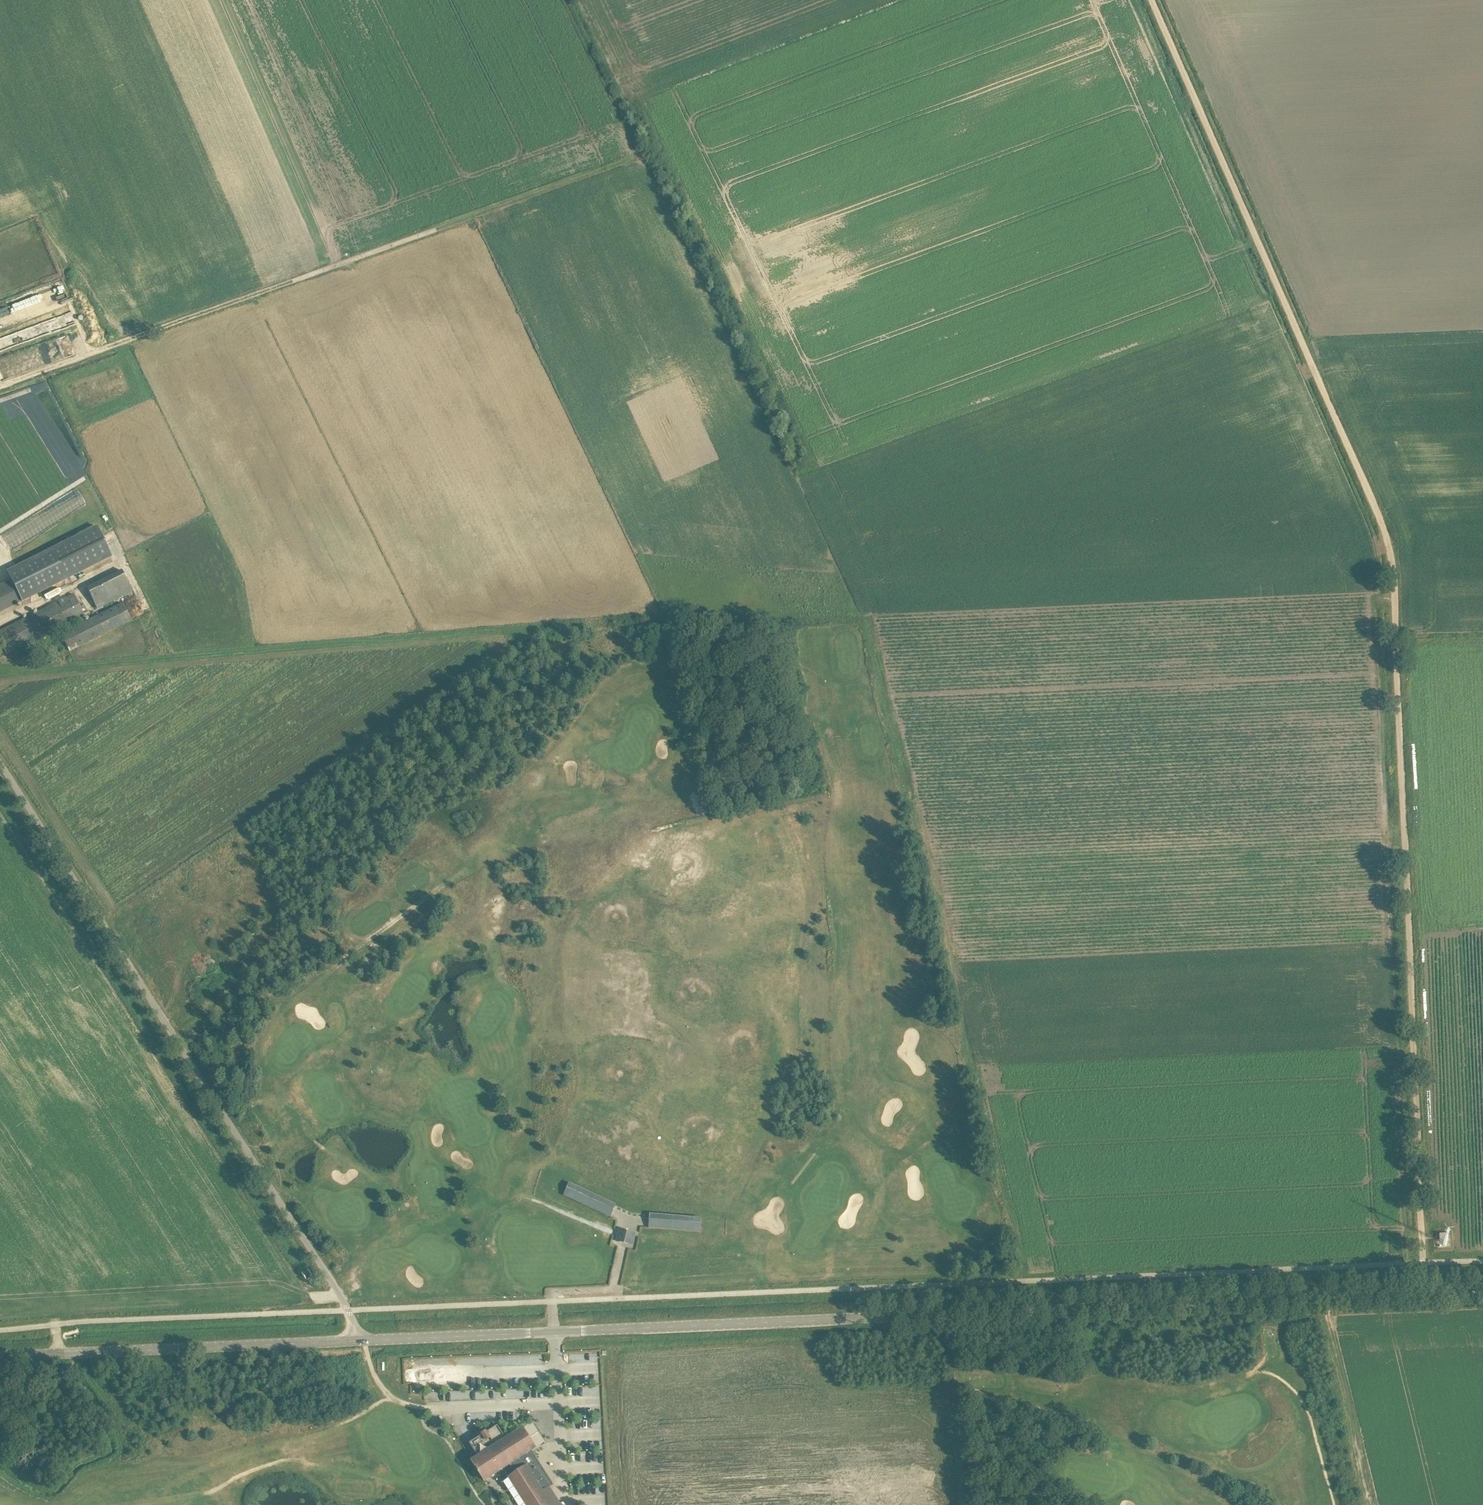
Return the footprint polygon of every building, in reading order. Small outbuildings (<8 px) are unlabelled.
[(62,320),(71,316),(69,311),(60,315),(62,320)] [(112,557),(96,525),(6,571),(10,579),(0,584),(0,613),(112,557)] [(95,608),(117,597),(131,590),(121,569),(85,587),(95,608)] [(83,614),(72,593),(0,630),(0,641),(5,653),(83,614)] [(68,649),(121,624),(132,619),(124,603),(60,633),(68,649)] [(611,1215),(617,1203),(569,1181),(563,1194),(611,1215)] [(649,1213),(649,1227),(701,1229),(701,1215),(649,1213)] [(615,1240),(633,1245),(636,1232),(618,1227),(615,1240)] [(531,1421),(522,1428),(536,1448),(546,1441),(531,1421)] [(478,1456),(471,1460),(485,1482),(511,1466),(516,1473),(508,1478),(526,1504),(561,1504),(550,1488),(554,1486),(530,1448),(523,1452),(512,1435),(506,1438),(498,1425),(470,1443),(478,1456)]
